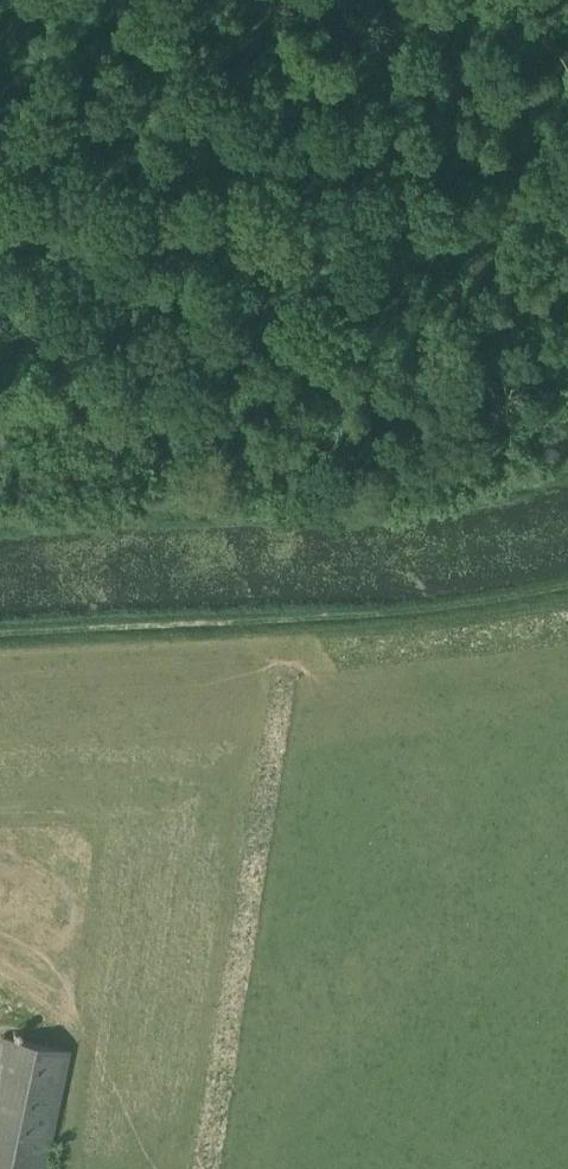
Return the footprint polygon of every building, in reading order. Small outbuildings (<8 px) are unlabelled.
[(71,1052),(2,1036),(0,1044),(0,1168),(45,1168),(71,1052)]
